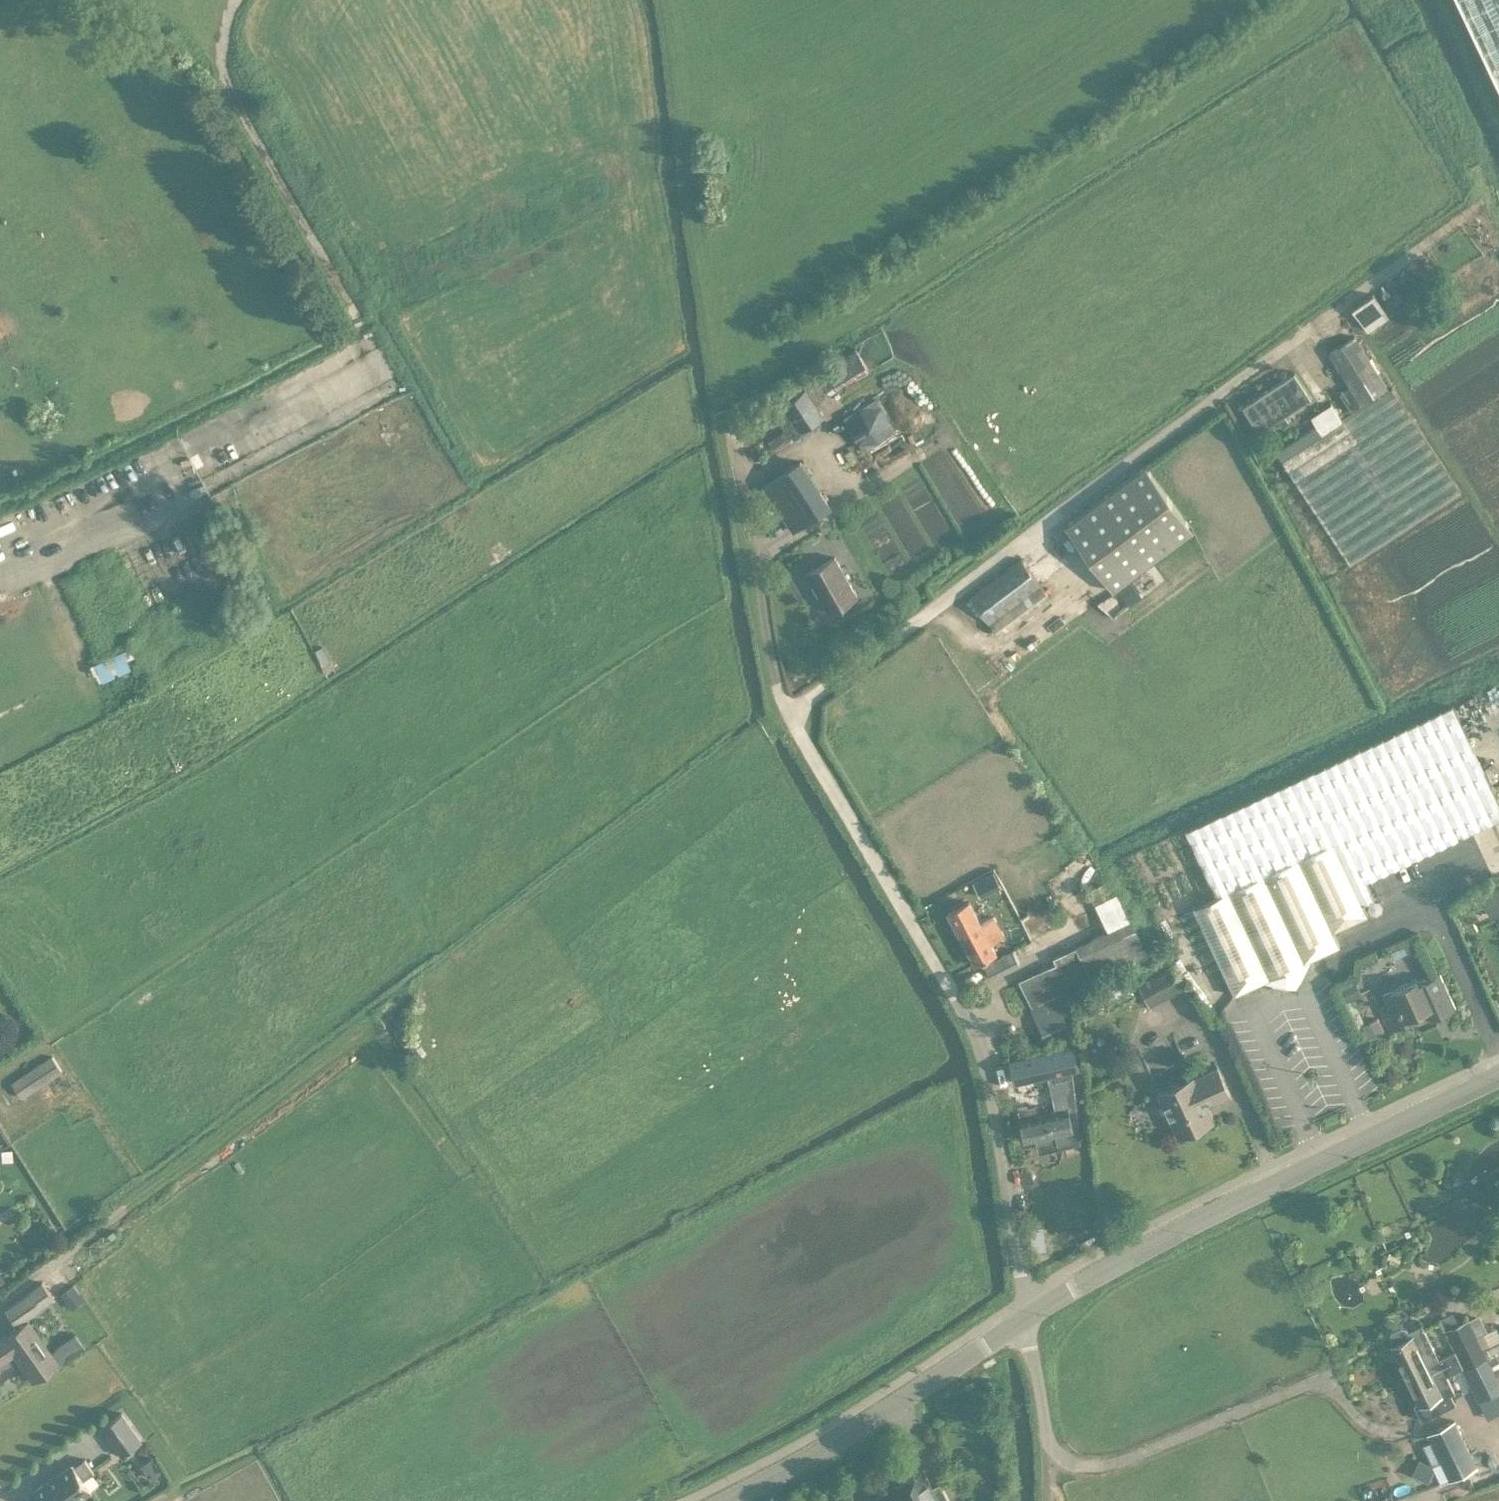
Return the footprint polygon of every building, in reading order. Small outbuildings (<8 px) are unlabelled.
[(1498,78),(1498,0),(1462,0),(1498,78)] [(1374,287),(1353,302),(1367,322),(1388,307),(1374,287)] [(1355,330),(1329,346),(1362,397),(1388,381),(1355,330)] [(871,365),(856,341),(829,358),(817,366),(832,389),(871,365)] [(875,388),(884,384),(910,440),(925,433),(892,362),(868,373),(875,388)] [(1260,424),(1311,391),(1295,367),(1245,400),(1260,424)] [(1462,485),(1394,381),(1344,414),(1332,398),(1312,411),(1317,418),(1277,445),(1351,558),(1462,485)] [(802,425),(825,410),(807,382),(773,404),(785,424),(769,434),(774,443),(802,425)] [(860,438),(882,435),(893,417),(882,398),(861,400),(849,419),(860,438)] [(801,454),(764,478),(794,524),(831,499),(801,454)] [(1115,584),(1195,524),(1147,460),(1066,520),(1115,584)] [(191,519),(180,523),(189,552),(201,548),(191,519)] [(118,554),(135,604),(159,596),(142,546),(118,554)] [(808,566),(830,605),(858,589),(836,550),(808,566)] [(1000,629),(1051,591),(1023,553),(971,591),(1000,629)] [(971,591),(956,601),(983,639),(998,628),(971,591)] [(90,653),(97,671),(130,657),(122,639),(90,653)] [(1315,763),(1367,873),(1498,811),(1498,794),(1454,698),(1315,763)] [(1367,873),(1315,763),(1187,823),(1218,890),(1194,901),(1235,988),(1270,972),(1273,977),(1298,984),(1309,961),(1306,955),(1341,939),(1334,924),(1369,908),(1364,896),(1375,891),(1367,873)] [(1098,976),(1097,975),(1096,972),(1150,946),(1132,912),(1131,913),(1118,887),(1096,898),(1109,923),(1076,938),(1077,940),(1054,951),(1058,957),(1020,974),(1033,1002),(1032,1002),(1048,1036),(1072,1025),(1064,1007),(1075,1001),(1069,989),(1098,976)] [(996,910),(995,910),(982,917),(970,894),(948,906),(975,957),(997,946),(992,936),(1006,928),(996,910)] [(997,906),(1007,925),(1022,917),(1011,898),(997,906)] [(989,972),(1021,955),(1014,942),(982,959),(989,972)] [(1186,982),(1173,959),(1139,977),(1151,1000),(1186,982)] [(1082,986),(1087,996),(1128,976),(1123,966),(1082,986)] [(1383,988),(1388,997),(1380,1001),(1391,1025),(1407,1018),(1405,1013),(1427,1003),(1431,1013),(1457,1001),(1441,967),(1419,977),(1417,972),(1383,988)] [(1049,1104),(1054,1127),(1056,1126),(1058,1136),(1081,1131),(1073,1062),(1080,1061),(1075,1038),(1011,1052),(1014,1065),(1030,1061),(1033,1072),(1048,1068),(1056,1103),(1049,1104)] [(23,1092),(64,1065),(53,1049),(12,1075),(23,1092)] [(1016,1075),(1033,1072),(1030,1061),(1014,1065),(1016,1075)] [(1195,1072),(1194,1069),(1159,1085),(1179,1129),(1214,1113),(1207,1096),(1213,1093),(1215,1096),(1231,1088),(1218,1061),(1195,1072)] [(1054,1127),(1049,1104),(1037,1107),(1035,1098),(1019,1102),(1021,1111),(1020,1111),(1025,1134),(1036,1131),(1040,1145),(1059,1141),(1058,1136),(1056,1126),(1054,1127)] [(22,1290),(34,1308),(56,1293),(44,1275),(22,1290)] [(34,1308),(22,1290),(4,1303),(16,1320),(28,1312),(34,1308)] [(1470,1312),(1458,1317),(1446,1323),(1456,1344),(1463,1360),(1464,1360),(1465,1361),(1489,1350),(1470,1312)] [(28,1314),(2,1332),(3,1332),(4,1331),(15,1348),(14,1348),(32,1374),(57,1356),(28,1314)] [(1440,1352),(1423,1317),(1409,1323),(1407,1320),(1403,1319),(1392,1324),(1390,1329),(1394,1336),(1391,1338),(1407,1368),(1440,1352)] [(3,1332),(0,1334),(0,1358),(14,1348),(15,1348),(4,1331),(3,1332)] [(1498,1356),(1498,1336),(1486,1342),(1493,1358),(1498,1356)] [(1456,1344),(1440,1352),(1407,1368),(1420,1395),(1416,1397),(1423,1411),(1456,1395),(1451,1387),(1456,1384),(1448,1368),(1463,1360),(1456,1344)] [(1465,1361),(1481,1394),(1482,1393),(1498,1386),(1498,1385),(1498,1371),(1489,1351),(1489,1350),(1465,1361)] [(123,1448),(143,1433),(123,1406),(103,1420),(123,1448)] [(1428,1426),(1450,1471),(1477,1458),(1455,1413),(1428,1426)] [(47,1500),(66,1500),(93,1482),(85,1472),(95,1464),(86,1452),(76,1459),(74,1456),(35,1484),(47,1500)] [(886,1500),(938,1500),(940,1500),(949,1500),(953,1499),(943,1479),(934,1484),(923,1462),(894,1477),(896,1481),(880,1489),(886,1500)]
